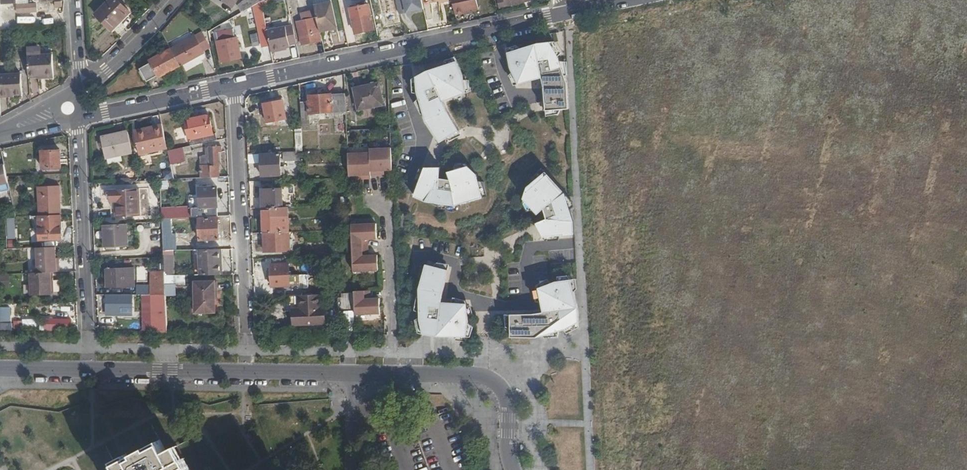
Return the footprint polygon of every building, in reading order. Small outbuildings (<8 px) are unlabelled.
[(117,0),(109,0),(95,14),(111,31),(129,12),(117,0)] [(260,2),(258,0),(244,0),(241,2),(237,5),(241,13),(253,6),(260,2)] [(319,32),(336,28),(331,1),(330,0),(312,0),(314,5),(315,9),(319,32)] [(399,15),(424,9),(422,0),(396,0),(399,15)] [(452,0),(455,15),(478,10),(476,0),(452,0)] [(262,47),(270,46),(267,29),(260,2),(253,6),(262,47)] [(13,14),(37,12),(36,4),(12,6),(13,14)] [(357,7),(359,17),(370,15),(368,5),(357,7)] [(301,45),(322,41),(319,32),(315,9),(301,13),(302,21),(297,22),(301,45)] [(373,29),(370,15),(359,17),(352,19),(355,33),(373,29)] [(285,25),(267,29),(270,46),(272,51),(287,48),(290,48),(289,46),(285,27),(285,25)] [(293,26),(285,27),(289,46),(296,44),(293,26)] [(235,39),(233,29),(217,33),(219,42),(216,43),(220,62),(241,58),(236,38),(235,39)] [(203,32),(171,50),(179,66),(204,52),(202,49),(209,46),(204,38),(207,37),(203,32)] [(535,43),(506,51),(509,66),(517,83),(542,77),(546,109),(568,108),(567,83),(556,53),(549,41),(535,43)] [(40,45),(26,46),(27,56),(40,55),(40,45)] [(158,77),(179,66),(171,50),(149,62),(150,63),(139,68),(147,82),(157,76),(158,77)] [(40,55),(27,56),(28,76),(37,75),(43,75),(44,78),(52,77),(51,54),(40,55)] [(426,69),(412,78),(425,123),(438,143),(455,132),(441,101),(463,92),(462,75),(455,61),(426,69)] [(0,75),(0,97),(8,96),(8,94),(22,93),(21,74),(0,75)] [(353,109),(374,108),(374,88),(352,89),(353,109)] [(310,101),(300,101),(301,125),(309,124),(308,113),(346,112),(345,95),(310,96),(310,101)] [(286,119),(282,101),(263,105),(267,122),(286,119)] [(185,119),(191,146),(217,140),(216,134),(213,135),(208,114),(185,119)] [(148,152),(167,148),(162,127),(136,132),(138,142),(137,143),(138,150),(147,148),(148,152)] [(105,158),(132,152),(127,132),(101,137),(105,158)] [(191,147),(182,149),(184,156),(192,154),(191,147)] [(201,157),(202,179),(220,178),(219,152),(222,152),(221,147),(206,148),(206,157),(201,157)] [(182,149),(168,152),(170,164),(185,162),(184,156),(182,149)] [(61,168),(60,151),(42,152),(42,169),(61,168)] [(300,161),(300,151),(295,152),(283,152),(283,161),(300,161)] [(392,151),(370,152),(370,155),(371,174),(379,174),(379,170),(392,169),(392,151)] [(260,154),(248,154),(248,163),(260,163),(260,155),(260,154)] [(282,175),(281,154),(260,155),(260,163),(261,176),(282,175)] [(370,155),(348,156),(349,175),(363,174),(363,178),(371,178),(371,174),(370,155)] [(9,183),(7,176),(5,165),(0,166),(0,185),(9,183)] [(438,167),(422,167),(411,197),(423,201),(453,206),(481,198),(474,175),(466,166),(445,173),(448,181),(438,179),(438,167)] [(545,171),(525,188),(521,199),(536,216),(543,210),(547,219),(535,225),(542,238),(573,234),(572,222),(564,194),(545,171)] [(189,199),(189,208),(191,208),(200,208),(199,188),(203,188),(203,184),(195,184),(196,199),(189,199)] [(60,211),(59,187),(41,188),(42,203),(51,203),(51,211),(60,211)] [(218,216),(217,187),(203,188),(199,188),(200,208),(191,208),(192,217),(218,216)] [(36,188),(38,216),(60,215),(60,211),(51,211),(51,203),(42,203),(41,188),(36,188)] [(261,189),(262,208),(281,207),(281,199),(281,188),(261,189)] [(140,216),(139,189),(109,190),(109,203),(114,202),(115,217),(140,216)] [(362,210),(363,195),(351,194),(351,210),(362,210)] [(341,205),(350,204),(350,197),(341,197),(341,205)] [(262,208),(263,233),(288,232),(287,207),(284,207),(281,207),(262,208)] [(62,240),(62,215),(60,215),(38,216),(39,229),(39,241),(62,240)] [(16,218),(8,218),(8,239),(17,239),(16,218)] [(219,239),(219,218),(198,219),(199,240),(219,239)] [(376,223),(351,224),(353,249),(366,248),(366,239),(377,238),(376,223)] [(128,224),(102,225),(103,247),(128,247),(128,224)] [(289,251),(288,232),(263,233),(264,253),(289,251)] [(34,248),(35,273),(50,272),(59,272),(58,260),(56,260),(55,247),(34,248)] [(366,248),(353,249),(353,271),(379,270),(378,255),(367,256),(366,248)] [(219,274),(218,250),(201,250),(201,275),(219,274)] [(290,276),(289,264),(270,265),(271,286),(300,285),(300,275),(290,276)] [(446,272),(423,265),(416,291),(417,319),(421,336),(435,338),(465,339),(467,325),(464,304),(439,304),(446,272)] [(134,287),(133,268),(108,269),(109,288),(134,287)] [(51,294),(50,272),(35,273),(31,273),(32,294),(51,294)] [(9,274),(0,274),(0,289),(10,288),(9,274)] [(542,315),(509,316),(509,339),(535,340),(565,330),(577,324),(576,310),(569,281),(552,284),(537,290),(542,315)] [(215,312),(214,282),(195,282),(195,313),(215,312)] [(164,294),(164,283),(151,283),(151,294),(153,294),(164,294)] [(368,291),(354,292),(355,315),(381,314),(380,298),(369,299),(368,291)] [(333,310),(355,310),(354,293),(332,294),(333,310)] [(153,294),(154,332),(166,332),(164,294),(153,294)] [(132,312),(131,295),(106,295),(106,312),(132,312)] [(302,297),(303,311),(295,312),(296,322),(323,321),(322,311),(317,311),(316,297),(302,297)] [(71,320),(46,319),(46,330),(71,330),(71,320)] [(177,446),(166,453),(160,441),(147,447),(129,457),(127,455),(114,461),(118,468),(115,469),(190,469),(177,446)]
